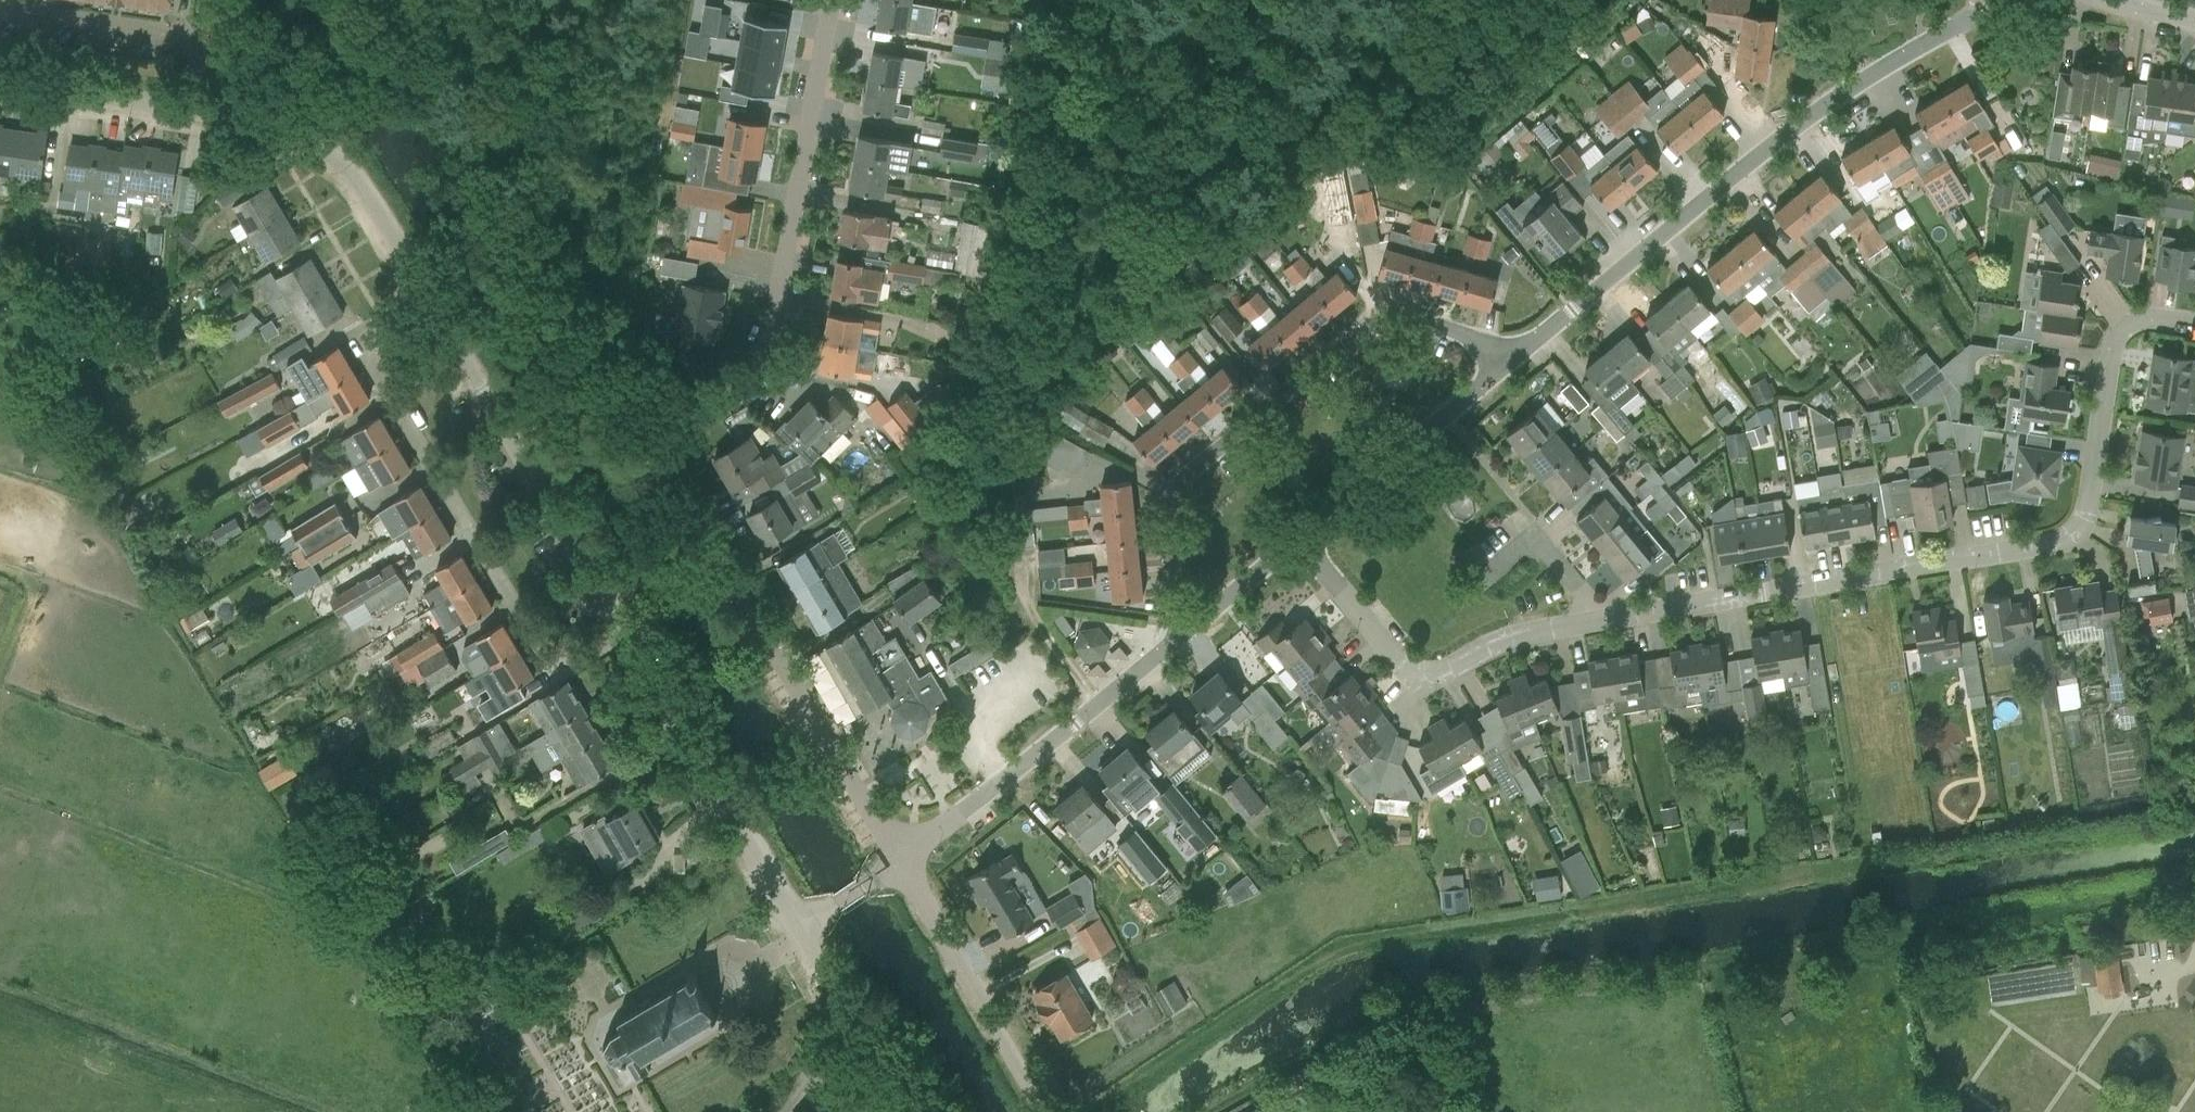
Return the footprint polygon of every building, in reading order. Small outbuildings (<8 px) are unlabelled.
[(142,6),(170,10),(172,0),(143,0),(142,6)] [(898,0),(882,0),(878,27),(922,34),(924,22),(909,20),(912,2),(898,0)] [(1704,7),(1708,8),(1727,11),(1724,25),(1742,28),(1740,43),(1770,48),(1775,18),(1748,14),(1751,0),(1705,0),(1704,7)] [(705,4),(700,32),(700,34),(711,36),(717,37),(722,7),(705,4)] [(741,41),(783,49),(788,25),(762,20),(764,11),(738,7),(736,19),(744,21),(741,41)] [(1642,34),(1656,27),(1651,17),(1637,24),(1640,30),(1642,34)] [(705,58),(711,36),(700,34),(700,32),(689,30),(684,55),(705,58)] [(954,34),(952,51),(986,56),(988,43),(988,40),(954,34)] [(741,41),(737,64),(779,72),(783,49),(741,41)] [(1737,62),(1735,74),(1766,79),(1770,48),(1740,43),(1740,44),(1737,62)] [(1688,49),(1669,64),(1679,76),(1685,83),(1687,85),(1672,98),(1673,99),(1681,109),(1701,133),(1724,114),(1707,93),(1694,77),(1703,69),(1703,68),(1688,49)] [(874,51),(869,80),(897,85),(897,86),(921,90),(926,60),(918,59),(874,51)] [(1007,60),(1003,90),(1018,92),(1023,62),(1007,60)] [(2091,112),(2099,61),(2090,60),(2086,63),(2086,67),(2073,65),(2072,73),(2059,71),(2052,116),(2073,119),(2074,109),(2091,112)] [(2107,63),(2099,61),(2091,112),(2108,114),(2107,124),(2127,127),(2135,82),(2121,80),(2122,73),(2110,71),(2110,67),(2107,63)] [(775,96),(779,72),(737,64),(733,84),(724,83),(721,99),(747,104),(749,91),(775,96)] [(2139,160),(2143,128),(2166,132),(2168,116),(2174,74),(2163,72),(2162,79),(2149,77),(2148,84),(2135,82),(2127,127),(2122,162),(2131,163),(2132,159),(2139,160)] [(2168,116),(2166,132),(2194,136),(2194,84),(2185,83),(2186,75),(2174,74),(2168,116)] [(897,85),(869,80),(864,110),(908,117),(910,105),(894,103),(897,86),(897,85)] [(1968,81),(1941,97),(1957,123),(1970,115),(1981,132),(1967,139),(1979,159),(1993,151),(1997,158),(2003,154),(1989,129),(1995,125),(1968,81)] [(1635,122),(1651,109),(1631,86),(1629,88),(1625,83),(1613,92),(1612,94),(1635,122)] [(1618,136),(1635,122),(1612,94),(1604,101),(1595,109),(1618,136)] [(1941,97),(1915,113),(1937,149),(1947,144),(1940,133),(1957,123),(1941,97)] [(1657,112),(1649,119),(1677,153),(1701,133),(1681,109),(1673,99),(1657,112)] [(1552,113),(1531,130),(1553,156),(1552,157),(1569,178),(1578,170),(1595,190),(1610,208),(1634,189),(1606,154),(1604,155),(1588,169),(1579,158),(1580,157),(1569,143),(1566,145),(1550,125),(1557,120),(1552,113)] [(726,146),(760,153),(765,125),(731,119),(726,146)] [(693,124),(673,120),(670,136),(690,140),(693,124)] [(921,133),(943,137),(945,125),(924,120),(921,133)] [(1503,134),(1523,158),(1534,149),(1529,143),(1536,137),(1521,120),(1503,134)] [(0,128),(0,174),(4,174),(3,179),(13,181),(20,131),(3,128),(3,125),(2,125),(2,128),(0,128)] [(1894,126),(1867,142),(1884,168),(1901,157),(1908,167),(1917,162),(1894,126)] [(38,134),(20,131),(13,181),(25,183),(26,177),(42,180),(48,132),(47,132),(47,135),(39,134),(39,131),(38,130),(38,134)] [(859,135),(855,163),(888,168),(906,171),(908,154),(910,144),(859,135)] [(1621,142),(1606,154),(1634,189),(1657,169),(1629,135),(1621,142)] [(978,143),(943,137),(940,156),(975,161),(978,143)] [(1867,142),(1842,157),(1864,193),(1873,188),(1867,178),(1884,168),(1867,142)] [(706,170),(703,186),(725,190),(728,175),(751,179),(755,180),(760,153),(726,146),(711,144),(706,170)] [(2061,160),(2063,146),(2050,144),(2048,158),(2061,160)] [(71,145),(63,190),(76,192),(77,186),(92,188),(98,147),(97,146),(97,149),(71,145)] [(124,153),(118,191),(115,212),(127,214),(129,202),(131,187),(146,189),(152,148),(151,148),(151,150),(125,146),(124,153)] [(89,208),(115,212),(118,191),(124,153),(98,149),(99,147),(98,147),(92,188),(91,196),(89,208)] [(153,148),(152,148),(146,189),(144,203),(158,206),(159,197),(172,199),(179,154),(152,150),(153,148)] [(769,179),(773,155),(762,154),(758,177),(769,179)] [(1968,197),(1957,178),(1954,172),(1960,169),(1955,160),(1949,164),(1944,155),(1931,162),(1945,185),(1947,184),(1958,203),(1968,197)] [(2106,156),(2102,176),(2118,179),(2122,160),(2106,156)] [(1441,167),(1431,162),(1428,171),(1437,175),(1441,167)] [(1932,193),(1945,185),(1931,162),(1918,170),(1932,193)] [(885,185),(888,168),(855,163),(850,190),(901,199),(903,188),(885,185)] [(1366,171),(1350,175),(1350,176),(1354,193),(1353,193),(1358,222),(1375,219),(1377,219),(1371,190),(1369,190),(1366,172),(1366,171)] [(1868,258),(1887,243),(1861,208),(1852,214),(1840,200),(1842,199),(1822,174),(1799,193),(1830,231),(1842,221),(1868,258)] [(183,175),(179,210),(193,212),(197,178),(183,175)] [(254,188),(246,175),(216,192),(224,206),(254,188)] [(2170,191),(2171,183),(2166,178),(2159,177),(2158,190),(2170,191)] [(52,181),(51,181),(42,180),(40,193),(49,194),(50,195),(52,181)] [(950,196),(965,198),(967,182),(952,180),(950,196)] [(1507,202),(1497,210),(1517,235),(1526,228),(1538,242),(1539,245),(1543,242),(1554,255),(1566,245),(1571,251),(1587,238),(1570,217),(1584,206),(1563,181),(1541,198),(1535,191),(1514,209),(1507,202)] [(1995,181),(1994,190),(1994,193),(2012,195),(2014,183),(1995,181)] [(684,184),(681,202),(709,207),(703,239),(691,237),(687,255),(725,262),(728,246),(743,249),(749,212),(735,209),(737,193),(684,184)] [(2032,196),(2038,204),(2061,234),(2075,224),(2052,193),(2046,185),(2032,196)] [(242,222),(230,229),(238,242),(250,235),(284,214),(268,187),(234,207),(242,222)] [(58,206),(75,209),(78,192),(76,192),(63,190),(60,190),(58,206)] [(1830,232),(1830,231),(1799,193),(1774,213),(1803,247),(1826,227),(1830,232)] [(922,211),(943,214),(945,202),(924,198),(922,211)] [(842,241),(869,245),(886,248),(889,234),(891,218),(847,210),(842,241)] [(284,214),(250,235),(266,262),(301,242),(284,214)] [(1381,276),(1407,284),(1425,222),(1413,218),(1409,234),(1392,230),(1379,276),(1380,276),(1381,276)] [(997,227),(964,221),(955,272),(988,278),(997,227)] [(1434,292),(1442,263),(1432,260),(1436,242),(1432,241),(1437,225),(1425,222),(1407,284),(1434,292)] [(2080,263),(2060,235),(2050,223),(2038,232),(2047,244),(2068,272),(2080,263)] [(187,226),(177,239),(187,247),(197,234),(187,226)] [(1731,249),(1759,283),(1774,270),(1786,283),(1809,312),(1827,297),(1796,260),(1787,268),(1755,229),(1731,249)] [(2136,281),(2143,236),(2113,232),(2113,234),(2090,231),(2087,252),(2109,255),(2106,276),(2118,278),(2118,281),(2123,283),(2127,284),(2132,283),(2133,280),(2136,281)] [(1475,255),(1480,237),(1468,234),(1463,252),(1475,255)] [(2157,271),(2170,273),(2169,280),(2168,282),(2168,285),(2194,290),(2194,289),(2194,249),(2185,248),(2187,239),(2162,235),(2161,245),(2157,271)] [(1491,240),(1480,237),(1475,255),(1486,258),(1491,240)] [(162,254),(163,242),(148,241),(147,253),(150,253),(159,254),(162,254)] [(1835,307),(1839,304),(1852,293),(1855,290),(1816,243),(1796,260),(1827,297),(1835,307)] [(1505,253),(1512,261),(1520,254),(1513,246),(1505,253)] [(1759,283),(1731,249),(1707,269),(1735,302),(1759,283)] [(1304,277),(1315,290),(1314,291),(1333,314),(1354,296),(1357,294),(1338,271),(1328,280),(1317,265),(1313,268),(1302,254),(1293,262),(1304,277)] [(838,261),(833,294),(879,302),(882,282),(883,276),(888,277),(888,279),(923,284),(924,283),(926,268),(926,266),(862,256),(861,264),(838,261)] [(1221,264),(1233,278),(1243,269),(1231,256),(1221,264)] [(664,257),(661,274),(695,280),(698,263),(664,257)] [(276,279),(271,271),(257,280),(278,316),(293,307),(328,286),(311,259),(276,279)] [(1304,277),(1293,262),(1284,270),(1295,284),(1304,277)] [(1434,292),(1460,299),(1469,271),(1442,263),(1434,292)] [(24,265),(22,277),(37,279),(38,267),(24,265)] [(2043,270),(2037,310),(2043,311),(2081,316),(2075,315),(2079,284),(2061,281),(2062,273),(2043,270)] [(1490,309),(1499,281),(1469,271),(1460,299),(1487,307),(1490,309)] [(219,287),(225,298),(239,289),(232,278),(218,287),(219,287)] [(1240,290),(1248,299),(1260,313),(1269,306),(1258,291),(1257,292),(1249,282),(1240,290)] [(683,283),(674,335),(715,343),(718,323),(722,324),(725,310),(723,310),(727,290),(683,283)] [(1718,319),(1714,314),(1710,310),(1689,284),(1667,302),(1689,327),(1697,338),(1718,319)] [(328,286),(293,307),(309,334),(344,314),(328,286)] [(1333,314),(1314,291),(1293,308),(1312,331),(1333,314)] [(1239,307),(1251,320),(1260,313),(1248,299),(1239,307)] [(1746,334),(1764,320),(1748,300),(1730,315),(1742,329),(1746,334)] [(1689,327),(1667,302),(1646,319),(1667,345),(1689,327)] [(1212,318),(1230,339),(1243,328),(1225,307),(1212,318)] [(1723,307),(1714,314),(1718,319),(1732,337),(1742,329),(1730,315),(1723,307)] [(1272,326),(1291,349),(1312,331),(1293,308),(1272,326)] [(244,319),(231,326),(239,340),(254,331),(254,330),(262,321),(252,311),(244,320),(244,319)] [(1934,311),(1925,318),(1931,327),(1940,320),(1934,311)] [(2081,316),(2043,311),(2039,341),(2077,346),(2081,316)] [(829,314),(825,342),(858,348),(858,347),(876,349),(879,334),(881,322),(829,314)] [(1291,349),(1272,326),(1262,334),(1248,345),(1268,368),(1269,367),(1291,349)] [(1196,334),(1210,351),(1219,343),(1206,327),(1196,334)] [(1628,334),(1607,351),(1629,377),(1651,359),(1667,378),(1660,384),(1671,398),(1686,385),(1663,357),(1643,333),(1634,341),(1628,334)] [(1752,339),(1758,346),(1765,341),(1759,333),(1752,339)] [(1997,347),(1997,348),(2031,353),(2033,340),(2033,338),(2013,335),(1999,333),(1997,347)] [(288,364),(304,354),(312,350),(304,337),(274,355),(275,356),(267,361),(274,372),(282,367),(282,368),(288,364)] [(855,364),(856,361),(858,348),(825,342),(820,370),(871,379),(873,367),(855,364)] [(1970,343),(1943,365),(1957,381),(1966,382),(1972,343),(1970,343)] [(1224,367),(1210,378),(1188,349),(1185,351),(1180,344),(1171,350),(1177,357),(1176,359),(1218,409),(1241,390),(1243,389),(1224,367)] [(1118,353),(1112,345),(1103,353),(1109,360),(1118,353)] [(288,364),(308,400),(354,373),(339,347),(328,354),(327,353),(324,355),(324,356),(310,365),(304,354),(288,364)] [(1635,426),(1619,407),(1639,391),(1629,377),(1607,351),(1586,369),(1605,393),(1596,400),(1600,405),(1613,419),(1625,434),(1626,433),(1635,426)] [(1670,351),(1663,357),(1686,385),(1694,379),(1683,366),(1675,356),(1670,351)] [(2147,405),(2151,405),(2153,410),(2164,411),(2168,408),(2185,410),(2194,412),(2194,392),(2190,391),(2194,360),(2180,358),(2154,354),(2151,379),(2147,405)] [(1866,357),(1858,364),(1864,371),(1872,365),(1866,357)] [(1218,409),(1176,359),(1169,365),(1181,378),(1177,381),(1189,396),(1178,405),(1196,427),(1218,409)] [(2030,419),(2048,421),(2048,418),(2065,421),(2070,391),(2051,388),(2052,382),(2053,382),(2056,365),(2026,361),(2021,398),(2008,396),(2004,429),(2028,432),(2030,419)] [(1903,387),(1919,406),(1943,401),(1943,398),(1962,393),(1935,362),(1903,387)] [(280,386),(273,372),(218,402),(225,416),(280,386)] [(316,412),(328,405),(336,400),(337,402),(345,414),(356,408),(359,406),(370,399),(354,373),(308,400),(291,410),(276,418),(257,429),(268,446),(301,428),(319,418),(316,412)] [(1560,391),(1579,411),(1589,402),(1571,381),(1560,391)] [(1774,396),(1774,395),(1768,385),(1766,381),(1750,389),(1758,404),(1761,402),(1773,396),(1774,396)] [(1144,386),(1135,394),(1146,408),(1155,400),(1144,386)] [(930,421),(906,392),(888,406),(912,435),(930,421)] [(1146,408),(1135,394),(1125,401),(1141,421),(1127,432),(1134,441),(1153,463),(1175,445),(1156,423),(1157,422),(1146,408)] [(1816,395),(1808,401),(1814,408),(1821,402),(1816,395)] [(810,400),(788,423),(821,455),(858,419),(856,418),(835,396),(821,410),(810,400)] [(1196,427),(1178,405),(1157,422),(1156,423),(1175,445),(1196,427)] [(1605,426),(1613,419),(1600,405),(1592,411),(1605,426)] [(1735,416),(1725,405),(1714,414),(1723,426),(1735,416)] [(1757,411),(1745,421),(1746,431),(1750,443),(1767,438),(1763,425),(1776,420),(1772,408),(1767,407),(1757,411)] [(1815,438),(1836,435),(1833,421),(1810,407),(1815,438)] [(1500,408),(1490,415),(1496,423),(1506,415),(1500,408)] [(1786,432),(1800,430),(1797,408),(1783,411),(1786,432)] [(1525,456),(1555,431),(1537,409),(1507,434),(1525,456)] [(1878,410),(1867,412),(1869,424),(1878,422),(1880,419),(1878,410)] [(1081,431),(1079,435),(1104,448),(1115,427),(1090,414),(1090,415),(1081,431)] [(365,424),(365,425),(354,431),(355,433),(341,441),(355,466),(395,442),(380,416),(369,423),(369,422),(365,424)] [(883,425),(901,449),(912,441),(893,417),(883,425)] [(1618,440),(1625,434),(1613,419),(1605,426),(1618,440)] [(1957,447),(1967,449),(1970,430),(1982,432),(1983,425),(1957,421),(1953,420),(1956,439),(1957,447)] [(1851,425),(1838,427),(1839,437),(1852,436),(1851,425)] [(1635,426),(1626,433),(1633,441),(1641,434),(1635,426)] [(1060,470),(1075,443),(1048,427),(1033,455),(1060,470)] [(243,433),(247,452),(262,448),(257,430),(243,433)] [(1525,456),(1543,477),(1572,453),(1555,431),(1525,456)] [(2184,437),(2143,431),(2139,456),(2138,456),(2136,465),(2138,465),(2135,481),(2176,487),(2184,437)] [(1726,435),(1729,458),(1747,455),(1744,432),(1726,435)] [(715,458),(734,489),(750,480),(757,492),(786,476),(772,453),(763,459),(751,437),(715,458)] [(385,484),(396,477),(397,478),(400,476),(400,475),(411,469),(395,442),(355,466),(370,490),(384,481),(385,484)] [(902,456),(913,473),(929,463),(919,445),(902,456)] [(1909,478),(1888,481),(1894,510),(1895,515),(1915,512),(1918,528),(1953,522),(1949,505),(1944,475),(1961,472),(1957,446),(1927,451),(1929,464),(1932,481),(1911,485),(1909,478)] [(1986,484),(1990,503),(2011,500),(2039,504),(2040,492),(2054,494),(2056,480),(2058,480),(2060,468),(2058,467),(2059,461),(2053,460),(2054,452),(2019,446),(2014,480),(2010,479),(1986,484)] [(300,451),(260,476),(269,490),(309,465),(300,451)] [(1583,466),(1572,453),(1543,477),(1560,499),(1580,482),(1589,493),(1609,476),(1593,457),(1583,466)] [(1666,482),(1648,460),(1639,467),(1648,479),(1641,485),(1649,496),(1652,493),(1662,485),(1666,482)] [(797,494),(821,480),(811,463),(787,477),(797,494)] [(1843,485),(1852,539),(1876,535),(1874,525),(1887,523),(1877,465),(1856,468),(1858,482),(1843,485)] [(1818,482),(1820,494),(1829,543),(1852,539),(1843,485),(1841,478),(1818,482)] [(1690,479),(1676,490),(1682,498),(1695,487),(1690,479)] [(915,489),(925,503),(937,495),(927,481),(915,489)] [(1088,515),(1105,513),(1105,514),(1134,511),(1131,483),(1131,482),(1102,485),(1103,497),(1085,499),(1085,504),(1067,506),(1067,505),(1046,507),(1048,520),(1058,518),(1069,518),(1088,516),(1088,515)] [(118,507),(126,491),(114,485),(107,501),(118,507)] [(386,508),(378,512),(393,537),(395,536),(404,530),(436,511),(421,485),(410,492),(410,491),(406,493),(406,494),(395,500),(396,502),(386,508)] [(1662,485),(1652,493),(1668,512),(1678,504),(1668,493),(1662,485)] [(2182,485),(2179,505),(2194,507),(2194,487),(2182,485)] [(1577,519),(1594,539),(1631,509),(1614,488),(1605,495),(1577,519)] [(1967,494),(1970,508),(1988,505),(1985,491),(1967,494)] [(777,499),(749,515),(765,542),(792,527),(795,531),(807,523),(788,493),(777,499)] [(1797,498),(1805,547),(1829,543),(1820,494),(1797,498)] [(1760,516),(1759,516),(1746,518),(1744,504),(1742,496),(1734,497),(1735,506),(1743,558),(1767,554),(1760,516)] [(949,498),(935,507),(939,514),(949,516),(957,511),(949,498)] [(1760,516),(1767,554),(1790,550),(1782,498),(1772,499),(1774,514),(1760,516)] [(277,544),(272,547),(279,558),(290,552),(301,545),(302,546),(347,518),(336,500),(291,527),(285,531),(287,534),(275,541),(277,544)] [(124,526),(140,517),(131,501),(115,510),(124,526)] [(1026,501),(1007,503),(1009,521),(1026,519),(1028,519),(1027,509),(1026,501)] [(1678,504),(1668,512),(1677,523),(1686,515),(1678,504)] [(1743,558),(1735,506),(1725,507),(1727,521),(1713,524),(1720,562),(1743,558)] [(1594,539),(1610,560),(1648,529),(1631,509),(1594,539)] [(404,530),(395,536),(398,540),(404,536),(417,558),(426,553),(438,546),(438,547),(441,545),(441,544),(452,538),(436,511),(404,530)] [(1137,539),(1134,511),(1105,514),(1108,542),(1137,539)] [(1088,516),(1069,518),(1070,529),(1089,527),(1088,516)] [(2161,516),(2145,519),(2129,517),(2129,523),(2130,523),(2134,548),(2150,545),(2173,549),(2174,541),(2178,541),(2176,529),(2176,524),(2162,521),(2161,516)] [(301,545),(290,552),(301,570),(312,564),(358,536),(347,518),(302,546),(301,545)] [(1008,521),(1008,523),(1011,544),(1011,549),(1029,547),(1026,519),(1009,521),(1008,521)] [(233,538),(225,525),(214,532),(222,545),(233,538)] [(1674,559),(1666,549),(1664,550),(1648,529),(1610,560),(1627,580),(1640,570),(1648,581),(1674,559)] [(793,589),(839,563),(838,562),(848,557),(845,553),(848,551),(836,531),(779,565),(793,589)] [(1111,570),(1140,567),(1137,539),(1108,542),(1111,570)] [(443,582),(425,593),(433,607),(477,580),(462,554),(451,561),(451,560),(447,562),(447,563),(436,570),(443,582)] [(1093,561),(1074,563),(1075,575),(1094,573),(1093,561)] [(355,585),(330,600),(339,615),(352,608),(365,601),(402,579),(392,563),(355,585)] [(793,589),(818,631),(863,604),(839,563),(793,589)] [(1058,576),(1075,575),(1074,563),(1039,566),(1040,578),(1049,577),(1058,576)] [(885,583),(895,597),(924,577),(917,566),(885,583)] [(1114,600),(1143,597),(1143,595),(1140,567),(1111,570),(1114,600)] [(1060,587),(1076,586),(1095,584),(1094,573),(1075,575),(1058,576),(1060,587)] [(941,599),(928,582),(924,577),(895,597),(894,598),(911,621),(941,599)] [(402,579),(365,601),(352,608),(361,623),(410,593),(402,579)] [(433,607),(432,608),(447,632),(466,620),(467,622),(479,615),(479,616),(482,614),(482,613),(493,607),(477,580),(433,607)] [(2155,580),(2128,585),(2130,595),(2156,591),(2155,580)] [(2085,584),(2056,589),(2062,626),(2063,626),(2066,643),(2104,637),(2109,672),(2114,697),(2133,694),(2129,668),(2130,668),(2126,640),(2124,641),(2121,623),(2116,590),(2099,592),(2098,587),(2085,589),(2085,584)] [(2034,632),(2030,603),(2010,606),(2008,596),(1984,600),(1990,639),(2034,632)] [(2151,625),(2171,621),(2170,612),(2168,603),(2148,607),(2151,625)] [(1936,658),(1961,654),(1959,642),(1956,619),(1942,622),(1940,607),(1920,610),(1921,613),(1915,614),(1915,611),(1912,611),(1918,650),(1934,648),(1936,658)] [(1075,629),(1063,613),(1054,620),(1065,636),(1075,629)] [(195,627),(188,615),(180,619),(188,632),(196,627),(195,627)] [(895,636),(886,642),(872,618),(827,646),(865,711),(887,698),(895,712),(893,722),(900,734),(913,737),(925,730),(929,717),(951,704),(931,670),(919,677),(895,636)] [(1273,646),(1286,663),(1324,633),(1319,627),(1318,627),(1319,629),(1315,633),(1304,620),(1289,632),(1280,622),(1258,640),(1267,651),(1273,646)] [(484,651),(467,661),(475,675),(475,676),(486,670),(518,650),(503,624),(492,630),(488,632),(489,632),(477,639),(484,651)] [(244,629),(229,637),(235,648),(250,639),(244,629)] [(1109,641),(1098,629),(1082,631),(1076,647),(1087,660),(1103,657),(1109,641)] [(1783,629),(1775,631),(1783,676),(1784,676),(1785,686),(1810,682),(1813,708),(1830,706),(1824,672),(1808,674),(1803,645),(1801,629),(1784,632),(1783,629)] [(397,654),(406,668),(443,646),(434,631),(397,653),(397,654)] [(1768,635),(1751,638),(1759,680),(1783,676),(1775,631),(1768,632),(1768,635)] [(1296,685),(1304,695),(1340,666),(1332,656),(1334,655),(1323,643),(1328,639),(1328,640),(1329,639),(1324,633),(1286,663),(1288,666),(1278,675),(1291,689),(1296,685)] [(2048,636),(2031,639),(2036,675),(2053,673),(2048,636)] [(948,659),(953,673),(993,656),(988,643),(948,659)] [(1701,688),(1715,686),(1718,704),(1744,699),(1742,686),(1738,659),(1722,661),(1719,643),(1702,646),(1702,643),(1694,644),(1701,688)] [(1671,655),(1654,658),(1662,705),(1662,709),(1703,702),(1701,688),(1694,644),(1686,646),(1687,648),(1670,651),(1671,655)] [(406,668),(401,671),(410,687),(428,677),(437,671),(443,680),(458,671),(443,646),(406,668)] [(475,676),(465,682),(473,696),(487,688),(492,696),(478,704),(488,720),(527,697),(520,685),(534,676),(518,650),(486,670),(475,676)] [(1612,658),(1619,699),(1621,712),(1662,705),(1654,658),(1638,661),(1637,653),(1612,658)] [(1619,699),(1612,658),(1588,662),(1589,669),(1573,671),(1581,712),(1597,709),(1596,703),(1619,699)] [(2075,677),(2072,659),(2054,661),(2057,680),(2059,679),(2075,677)] [(1962,664),(1963,665),(1967,696),(1970,695),(1972,707),(1986,705),(1984,693),(1978,661),(1962,664)] [(1304,695),(1313,707),(1328,724),(1333,720),(1371,689),(1365,683),(1359,688),(1350,676),(1344,681),(1335,672),(1341,667),(1340,666),(1304,695)] [(1238,724),(1248,716),(1252,712),(1242,701),(1241,700),(1241,699),(1219,672),(1192,695),(1204,709),(1197,715),(1212,733),(1232,717),(1238,724)] [(1525,673),(1516,677),(1533,721),(1534,721),(1558,711),(1546,678),(1530,685),(1525,673)] [(1541,738),(1534,721),(1533,721),(1516,677),(1508,680),(1513,692),(1496,698),(1515,748),(1541,738)] [(571,685),(568,679),(540,696),(540,697),(530,703),(546,731),(555,726),(554,725),(584,707),(580,700),(583,698),(574,683),(571,685)] [(1761,683),(1742,686),(1744,699),(1747,719),(1766,716),(1761,683)] [(1380,784),(1381,785),(1389,760),(1371,754),(1381,746),(1364,724),(1378,712),(1379,714),(1380,713),(1379,712),(1380,711),(1370,700),(1375,695),(1371,689),(1333,720),(1347,738),(1342,741),(1360,763),(1372,777),(1358,788),(1372,804),(1380,784)] [(2057,689),(2042,691),(2045,707),(2060,704),(2057,689)] [(563,759),(601,736),(596,727),(599,725),(590,710),(587,712),(584,707),(554,725),(555,726),(546,731),(563,759)] [(1275,720),(1283,713),(1279,708),(1272,708),(1268,712),(1275,720)] [(1170,777),(1192,759),(1205,748),(1174,710),(1147,731),(1156,742),(1147,749),(1170,777)] [(1252,721),(1274,748),(1287,737),(1288,736),(1275,720),(1268,712),(1266,710),(1252,721)] [(1568,762),(1587,759),(1580,715),(1560,718),(1568,762)] [(1444,717),(1435,723),(1465,774),(1485,761),(1479,751),(1482,749),(1465,719),(1450,728),(1444,717)] [(1419,746),(1432,768),(1421,773),(1431,793),(1465,774),(1435,723),(1428,727),(1434,737),(1419,746)] [(466,758),(451,766),(453,769),(460,781),(461,782),(476,773),(489,766),(490,766),(505,757),(488,727),(485,729),(474,735),(475,736),(468,740),(459,745),(466,758)] [(1397,735),(1390,756),(1389,760),(1381,785),(1393,789),(1409,739),(1397,735)] [(590,782),(619,765),(612,754),(615,753),(607,738),(604,740),(601,736),(563,759),(579,787),(589,781),(590,782)] [(429,758),(442,751),(435,739),(422,746),(429,758)] [(1499,752),(1512,774),(1524,767),(1510,745),(1499,752)] [(1127,814),(1135,807),(1137,809),(1161,789),(1160,787),(1161,786),(1149,772),(1150,772),(1129,747),(1115,758),(1112,755),(1098,767),(1106,775),(1112,782),(1105,788),(1104,787),(1103,788),(1126,816),(1127,814)] [(1522,790),(1521,789),(1512,774),(1499,752),(1489,758),(1492,763),(1490,765),(1509,797),(1522,790)] [(267,766),(278,785),(298,774),(287,755),(267,766)] [(490,766),(489,766),(494,775),(510,766),(505,757),(490,766)] [(1593,761),(1595,774),(1608,772),(1606,759),(1593,761)] [(313,772),(324,791),(341,780),(330,761),(313,772)] [(1241,775),(1223,789),(1247,819),(1248,818),(1265,804),(1241,775)] [(1175,782),(1161,793),(1183,819),(1177,824),(1187,837),(1188,835),(1199,848),(1217,833),(1175,782)] [(1087,854),(1118,829),(1107,815),(1103,810),(1083,785),(1056,807),(1064,817),(1062,818),(1064,820),(1065,818),(1074,830),(1070,833),(1087,854)] [(1374,811),(1404,814),(1405,800),(1388,798),(1388,799),(1375,798),(1374,811)] [(628,855),(661,837),(640,801),(607,820),(605,816),(597,820),(595,818),(592,820),(593,822),(583,828),(601,858),(599,859),(607,873),(630,859),(628,855)] [(1677,809),(1661,812),(1664,827),(1680,824),(1677,809)] [(546,836),(567,824),(560,814),(540,827),(546,836)] [(1747,836),(1746,818),(1729,820),(1730,837),(1747,836)] [(1983,820),(1984,829),(1995,828),(1995,819),(1983,820)] [(1819,825),(1811,826),(1813,840),(1828,838),(1826,830),(1819,825)] [(1134,828),(1116,842),(1145,880),(1164,865),(1134,828)] [(1399,841),(1409,841),(1410,829),(1400,829),(1399,841)] [(1653,835),(1655,846),(1665,843),(1663,832),(1653,835)] [(459,875),(498,852),(490,838),(450,861),(459,875)] [(986,902),(1006,936),(1034,920),(1010,878),(1022,871),(1012,853),(999,861),(999,860),(965,880),(967,883),(968,883),(967,880),(977,874),(992,899),(986,902)] [(1563,864),(1581,897),(1601,887),(1583,853),(1563,864)] [(391,863),(374,872),(379,882),(396,872),(391,863)] [(1073,893),(1048,908),(1060,928),(1073,920),(1085,913),(1091,909),(1095,907),(1092,881),(1086,873),(1068,883),(1073,893)] [(1555,893),(1536,896),(1537,902),(1562,898),(1558,874),(1552,875),(1555,893)] [(1243,884),(1252,895),(1261,891),(1250,878),(1243,884)] [(1464,887),(1443,889),(1442,889),(1443,895),(1445,911),(1447,911),(1455,910),(1467,909),(1465,887),(1464,887)] [(1187,902),(1175,907),(1183,923),(1194,918),(1187,902)] [(1085,913),(1073,920),(1078,930),(1076,931),(1093,959),(1115,945),(1099,918),(1091,923),(1085,913)] [(2096,963),(2099,984),(2099,989),(2103,988),(2104,996),(2119,995),(2118,989),(2122,988),(2118,951),(2095,954),(2096,963)] [(649,1071),(650,1070),(650,1068),(649,1069),(645,1061),(646,1061),(645,1058),(660,1049),(662,1052),(664,1050),(663,1048),(665,1047),(667,1051),(679,1044),(676,1040),(678,1039),(680,1041),(682,1040),(681,1037),(696,1028),(697,1031),(700,1029),(698,1027),(714,1018),(715,1020),(717,1019),(716,1016),(719,1015),(717,1012),(715,1014),(708,1003),(709,1002),(708,1001),(707,1001),(703,993),(703,992),(703,991),(702,991),(701,991),(696,983),(697,982),(697,980),(698,979),(697,978),(697,977),(696,976),(696,975),(695,974),(693,974),(692,974),(691,974),(690,975),(689,976),(688,977),(688,978),(688,979),(688,980),(675,988),(674,985),(671,987),(673,989),(657,998),(656,996),(654,997),(655,1000),(653,1001),(651,997),(639,1004),(641,1008),(639,1009),(638,1006),(635,1008),(637,1010),(622,1019),(620,1017),(618,1018),(619,1021),(617,1022),(618,1025),(621,1024),(624,1028),(614,1034),(612,1031),(609,1033),(611,1036),(606,1046),(603,1046),(603,1049),(606,1049),(612,1059),(610,1061),(611,1063),(613,1062),(626,1084),(627,1083),(636,1078),(638,1077),(649,1070),(649,1071)] [(1052,1019),(1063,1037),(1092,1020),(1065,975),(1036,992),(1042,1002),(1039,1004),(1049,1021),(1052,1019)] [(1155,992),(1168,1014),(1187,1003),(1174,980),(1155,992)] [(621,981),(614,985),(620,994),(627,990),(621,981)]
